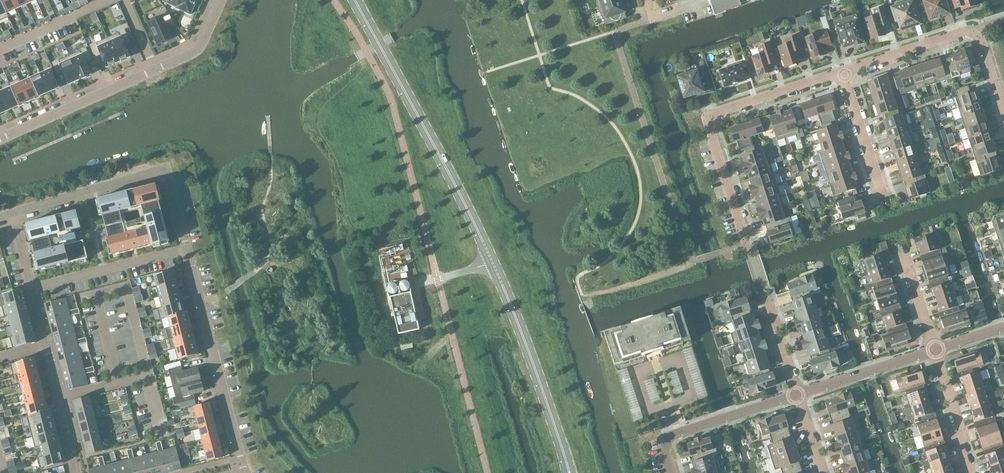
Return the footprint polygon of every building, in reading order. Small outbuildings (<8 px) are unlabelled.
[(9,18),(1,0),(0,0),(0,21),(9,18)] [(16,9),(13,0),(1,0),(9,18),(9,17),(7,13),(16,9)] [(26,4),(24,0),(13,0),(16,9),(26,4)] [(163,2),(191,15),(197,0),(172,0),(172,1),(171,0),(164,0),(163,2)] [(621,2),(621,1),(620,2),(619,0),(596,0),(597,2),(598,7),(598,9),(621,2)] [(713,12),(722,9),(723,12),(739,6),(739,4),(752,0),(710,0),(713,12)] [(942,17),(949,14),(945,0),(927,0),(923,1),(930,21),(937,18),(938,20),(942,19),(942,17)] [(953,6),(960,4),(961,7),(962,10),(977,5),(976,0),(951,0),(953,6)] [(621,2),(598,9),(599,11),(601,15),(603,19),(606,18),(608,24),(624,19),(622,13),(625,12),(621,2)] [(913,2),(892,8),(896,20),(898,19),(901,30),(920,24),(913,2)] [(870,40),(886,35),(883,26),(889,25),(883,8),(873,11),(875,16),(864,20),(870,40)] [(163,16),(148,23),(152,31),(151,32),(153,36),(154,37),(158,45),(173,38),(168,27),(173,25),(169,16),(164,18),(163,16)] [(806,16),(795,19),(798,27),(809,24),(806,16)] [(853,47),(862,44),(862,43),(863,42),(855,16),(834,23),(843,49),(853,46),(853,47)] [(124,44),(129,42),(124,30),(107,38),(118,62),(130,57),(124,44)] [(831,45),(827,33),(820,35),(819,34),(817,34),(815,33),(813,33),(810,34),(808,36),(808,38),(806,38),(812,59),(826,55),(824,48),(831,45)] [(785,68),(800,63),(796,51),(802,49),(798,36),(785,40),(787,45),(779,48),(785,68)] [(107,67),(118,62),(107,38),(91,46),(96,57),(101,54),(107,67)] [(758,77),(772,72),(770,65),(776,63),(770,43),(760,47),(762,54),(752,57),(758,77)] [(80,80),(91,75),(85,62),(91,60),(86,49),(69,56),(80,80)] [(945,58),(952,79),(971,72),(964,50),(957,53),(957,54),(953,55),(953,54),(952,54),(953,55),(945,58)] [(69,84),(80,80),(69,56),(53,63),(58,75),(64,72),(69,84)] [(734,66),(720,71),(720,72),(716,73),(719,81),(723,80),(725,87),(746,81),(741,64),(746,62),(744,57),(739,58),(739,59),(733,61),(734,66)] [(936,84),(952,79),(945,58),(939,60),(939,58),(938,59),(939,60),(936,61),(935,61),(934,60),(928,62),(936,84)] [(926,87),(936,84),(928,62),(923,64),(923,65),(919,66),(919,65),(926,87)] [(925,87),(926,87),(919,65),(918,65),(919,66),(915,67),(914,66),(909,68),(916,90),(917,90),(915,86),(924,83),(925,87)] [(899,96),(916,90),(909,68),(903,70),(903,71),(899,73),(899,71),(898,72),(899,73),(893,75),(899,96)] [(49,92),(59,88),(51,70),(41,75),(49,92)] [(698,75),(697,71),(688,74),(687,74),(686,73),(684,73),(683,74),(682,74),(681,75),(680,76),(680,77),(678,78),(684,98),(695,95),(696,95),(696,94),(696,93),(698,92),(699,93),(700,93),(701,93),(703,92),(704,94),(712,92),(706,73),(698,75)] [(895,111),(899,109),(888,73),(867,80),(868,80),(869,83),(868,83),(879,117),(887,114),(895,111)] [(39,97),(49,92),(41,75),(31,79),(39,98),(40,98),(39,97)] [(20,106),(30,102),(19,79),(9,83),(20,106)] [(30,102),(39,98),(31,79),(22,83),(20,79),(19,79),(30,102)] [(20,106),(9,83),(9,84),(11,88),(2,92),(0,88),(0,89),(9,110),(19,106),(19,107),(20,106)] [(958,109),(980,101),(978,95),(977,96),(976,92),(977,91),(970,93),(968,87),(975,85),(960,90),(958,90),(956,91),(958,97),(955,98),(958,109)] [(9,110),(0,89),(0,114),(9,110)] [(823,129),(832,126),(831,122),(836,121),(828,96),(814,101),(819,115),(818,115),(823,129)] [(814,101),(790,109),(791,111),(795,123),(819,115),(814,101)] [(962,118),(984,111),(982,111),(981,107),(982,107),(980,101),(958,109),(962,118)] [(886,132),(908,125),(905,114),(901,115),(899,109),(895,111),(887,114),(889,119),(883,121),(883,122),(884,122),(885,126),(884,126),(886,132)] [(795,123),(791,111),(784,113),(783,111),(780,112),(788,138),(796,135),(798,141),(800,140),(800,138),(797,131),(795,123)] [(965,129),(987,121),(985,115),(984,116),(983,112),(984,111),(962,118),(965,129)] [(788,138),(780,112),(776,113),(777,116),(771,118),(770,115),(774,129),(778,141),(785,139),(786,145),(790,144),(788,138)] [(774,129),(770,115),(746,123),(750,137),(751,137),(774,129)] [(968,139),(990,132),(990,131),(989,132),(988,128),(989,127),(987,121),(965,129),(968,139)] [(755,151),(751,137),(750,137),(746,123),(732,127),(740,152),(745,150),(746,154),(755,151)] [(889,142),(912,135),(908,125),(886,132),(888,138),(889,137),(891,141),(889,142)] [(820,143),(842,136),(841,133),(839,133),(836,126),(823,131),(817,133),(819,140),(813,142),(814,145),(820,143)] [(990,132),(968,139),(971,149),(993,141),(992,136),(991,136),(989,132),(990,132)] [(893,152),(915,145),(912,135),(889,142),(890,142),(891,142),(892,146),(891,146),(893,152)] [(820,155),(843,147),(841,140),(844,140),(842,136),(820,143),(822,150),(817,152),(818,155),(820,154),(820,155)] [(975,159),(997,152),(997,151),(996,152),(994,148),(996,147),(993,141),(971,149),(975,159)] [(896,162),(918,155),(915,145),(893,152),(895,158),(896,158),(897,162),(896,162)] [(823,165),(849,157),(848,153),(845,154),(843,147),(820,155),(822,162),(816,163),(817,167),(823,165)] [(744,169),(770,161),(769,161),(766,162),(763,154),(769,152),(768,149),(756,152),(742,157),(745,165),(743,166),(744,169)] [(997,152),(975,159),(981,177),(1003,169),(1000,162),(999,163),(998,159),(999,158),(998,158),(996,152),(997,152)] [(899,172),(921,165),(918,155),(896,162),(896,163),(897,162),(899,166),(898,167),(899,172)] [(826,175),(850,168),(848,161),(850,160),(849,157),(823,165),(825,172),(820,174),(821,177),(826,175)] [(750,180),(773,172),(771,165),(776,163),(775,160),(770,161),(744,169),(745,173),(747,172),(750,180)] [(903,182),(925,175),(921,165),(899,172),(901,178),(902,178),(904,182),(903,182)] [(830,186),(856,177),(855,174),(852,174),(850,168),(826,175),(829,182),(823,184),(824,187),(830,185),(830,186)] [(751,192),(777,184),(774,176),(780,174),(779,171),(773,173),(773,172),(750,180),(753,188),(750,189),(751,192)] [(806,171),(800,173),(803,183),(809,180),(806,171)] [(925,175),(903,182),(903,183),(904,182),(906,188),(905,188),(905,189),(906,189),(907,193),(906,193),(908,200),(930,193),(925,175)] [(837,202),(858,196),(856,189),(857,189),(854,181),(857,181),(856,177),(830,186),(834,185),(837,195),(843,193),(845,199),(837,202)] [(757,203),(781,195),(778,187),(784,186),(783,182),(777,184),(751,192),(752,196),(755,195),(757,203)] [(154,185),(98,199),(104,223),(121,219),(122,223),(123,228),(106,232),(112,255),(169,241),(154,185)] [(758,215),(784,207),(782,199),(787,197),(786,194),(781,196),(781,195),(757,203),(760,211),(757,212),(758,215)] [(865,213),(867,212),(865,206),(863,207),(861,202),(860,203),(858,196),(837,202),(843,220),(857,216),(859,220),(866,217),(865,213)] [(765,226),(790,217),(784,219),(782,211),(787,210),(786,206),(785,207),(784,207),(758,215),(760,219),(762,218),(765,226)] [(76,211),(28,224),(40,271),(88,258),(83,241),(75,243),(74,240),(77,239),(76,234),(72,235),(72,231),(81,229),(76,211)] [(790,217),(765,226),(766,226),(768,232),(767,233),(769,238),(766,239),(768,245),(796,236),(790,217)] [(1003,230),(1003,217),(992,221),(995,229),(989,231),(990,234),(996,232),(996,233),(1003,230)] [(1003,243),(1003,230),(996,233),(998,241),(993,242),(994,246),(999,244),(1003,243)] [(922,255),(940,250),(934,234),(915,240),(918,249),(920,249),(922,255)] [(961,243),(955,245),(957,248),(961,251),(964,250),(961,243)] [(924,274),(949,265),(952,265),(946,248),(940,250),(922,255),(924,261),(922,262),(923,266),(921,267),(924,274)] [(861,275),(885,267),(883,261),(885,260),(884,258),(889,256),(888,253),(864,261),(867,270),(860,272),(861,275)] [(400,257),(385,261),(387,266),(401,263),(400,257)] [(954,282),(949,265),(924,274),(926,280),(927,279),(929,284),(931,283),(933,289),(951,283),(954,282)] [(402,266),(387,269),(389,275),(403,272),(402,266)] [(889,278),(889,279),(895,277),(894,273),(890,275),(889,273),(887,273),(885,267),(861,275),(862,278),(868,276),(871,285),(877,283),(877,282),(889,278)] [(151,276),(154,287),(176,282),(173,271),(151,276)] [(793,303),(817,295),(817,294),(812,296),(810,291),(816,289),(813,277),(811,278),(810,276),(800,280),(801,281),(787,286),(793,303)] [(891,285),(889,279),(889,278),(877,282),(877,283),(878,288),(873,290),(877,301),(898,294),(896,288),(894,288),(893,284),(891,285)] [(409,283),(408,282),(407,282),(406,282),(405,281),(404,281),(403,282),(402,282),(401,283),(401,282),(394,284),(393,284),(391,284),(390,285),(389,285),(389,286),(388,287),(388,288),(388,289),(388,290),(388,291),(388,292),(389,293),(388,293),(389,297),(390,297),(399,335),(420,330),(411,292),(412,292),(411,288),(410,288),(410,287),(410,286),(410,285),(409,284),(409,283)] [(154,288),(157,298),(179,292),(176,282),(154,288)] [(936,301),(960,293),(959,290),(953,292),(951,283),(933,289),(926,291),(927,294),(932,293),(933,295),(935,295),(936,301)] [(4,294),(7,305),(26,300),(23,289),(4,294)] [(157,298),(160,308),(181,303),(179,292),(157,298)] [(940,312),(958,306),(955,298),(961,296),(960,293),(936,301),(939,307),(937,307),(938,310),(933,311),(934,315),(940,312)] [(882,318),(900,312),(898,306),(900,306),(898,301),(900,301),(898,294),(877,301),(882,318)] [(797,315),(821,306),(817,295),(793,303),(797,315)] [(65,299),(45,304),(48,313),(50,312),(51,318),(70,314),(71,316),(75,315),(74,310),(69,311),(66,299),(65,299)] [(733,322),(752,316),(747,299),(733,303),(733,302),(722,305),(723,307),(721,307),(725,319),(731,316),(733,322)] [(28,311),(26,300),(7,305),(2,306),(5,317),(9,316),(28,311)] [(159,308),(162,319),(184,313),(181,303),(159,308)] [(796,326),(819,319),(816,309),(821,307),(821,306),(797,315),(799,321),(795,322),(796,326)] [(940,312),(942,318),(940,318),(944,329),(952,327),(953,330),(970,324),(966,310),(960,312),(958,306),(940,312)] [(691,341),(680,308),(663,314),(664,314),(653,318),(653,317),(631,324),(632,325),(621,328),(621,327),(604,333),(615,365),(623,363),(623,364),(645,357),(645,356),(661,351),(661,352),(683,345),(683,343),(691,341)] [(28,311),(9,316),(12,326),(31,321),(28,311)] [(904,324),(910,322),(909,319),(904,321),(904,318),(902,319),(900,312),(882,318),(876,320),(877,323),(883,321),(886,330),(892,328),(904,324)] [(162,319),(165,329),(187,324),(184,313),(162,319)] [(53,325),(51,325),(53,334),(74,328),(71,316),(70,314),(51,318),(53,325)] [(731,334),(760,325),(758,321),(754,322),(752,316),(733,322),(736,332),(730,334),(731,334)] [(803,335),(828,327),(822,329),(819,319),(796,326),(797,330),(801,329),(803,335)] [(12,326),(15,336),(34,332),(31,321),(12,326)] [(166,335),(168,340),(189,334),(187,324),(165,329),(166,335)] [(905,330),(904,324),(892,328),(893,334),(882,337),(887,351),(903,346),(903,343),(911,340),(907,329),(905,330)] [(734,345),(759,336),(757,330),(761,329),(760,325),(731,334),(734,345)] [(802,347),(831,337),(828,327),(803,335),(805,342),(801,343),(802,347)] [(74,328),(53,334),(55,342),(57,341),(59,348),(77,343),(78,345),(83,344),(82,339),(77,340),(74,328)] [(37,343),(34,332),(15,336),(10,338),(13,349),(37,343)] [(168,340),(170,350),(192,344),(189,334),(168,340)] [(743,353),(766,345),(765,342),(761,343),(759,336),(734,345),(740,343),(743,353)] [(810,356),(829,349),(826,340),(831,338),(831,337),(802,347),(804,351),(808,349),(810,356)] [(60,354),(58,355),(60,363),(81,357),(78,345),(77,343),(59,348),(60,354)] [(170,350),(170,351),(173,361),(195,356),(192,345),(170,350)] [(746,363),(765,357),(763,350),(767,349),(766,345),(743,353),(746,363)] [(829,349),(810,356),(812,361),(810,362),(814,373),(827,369),(827,371),(838,367),(837,365),(839,365),(835,354),(831,355),(829,349)] [(974,375),(974,374),(972,369),(983,365),(979,351),(962,356),(963,360),(954,362),(958,373),(960,373),(962,378),(974,375)] [(81,357),(60,363),(63,371),(64,370),(66,376),(66,377),(85,372),(86,374),(90,373),(89,368),(84,369),(81,357)] [(750,375),(769,369),(765,357),(746,363),(750,375)] [(19,376),(37,371),(35,360),(12,366),(14,377),(19,376)] [(181,367),(169,370),(173,387),(201,380),(198,368),(183,372),(181,367)] [(769,369),(750,375),(752,381),(747,382),(751,393),(753,393),(754,394),(764,391),(763,389),(777,385),(773,374),(771,375),(769,369)] [(19,376),(21,387),(40,382),(37,371),(19,376)] [(66,376),(64,377),(64,378),(68,391),(88,385),(86,374),(85,372),(66,377),(66,376)] [(965,390),(989,382),(988,379),(982,381),(980,372),(974,374),(974,375),(962,378),(955,380),(956,383),(961,382),(962,384),(963,383),(965,390)] [(907,396),(925,390),(923,385),(925,384),(922,373),(913,376),(912,373),(895,378),(900,392),(905,390),(907,396)] [(176,397),(173,398),(175,405),(195,400),(193,394),(204,391),(201,380),(173,387),(176,397)] [(21,387),(24,397),(43,392),(40,382),(21,387)] [(962,402),(987,394),(984,387),(990,385),(989,382),(965,390),(967,395),(965,395),(966,398),(961,399),(962,402)] [(905,409),(929,402),(927,395),(928,395),(928,392),(933,390),(932,387),(925,390),(907,396),(910,404),(904,406),(905,409)] [(24,397),(27,408),(46,403),(43,392),(24,397)] [(831,420),(850,414),(848,408),(855,406),(851,395),(849,395),(848,393),(838,397),(839,399),(825,403),(831,420)] [(972,410),(996,403),(995,400),(989,402),(987,394),(962,402),(963,405),(968,403),(969,406),(970,405),(972,410)] [(90,397),(74,402),(76,413),(93,408),(90,397)] [(915,419),(933,413),(932,413),(940,410),(939,407),(933,409),(933,407),(931,408),(929,402),(905,409),(906,412),(912,410),(915,419)] [(27,408),(30,418),(48,413),(46,403),(27,408)] [(969,424),(994,416),(991,408),(997,406),(996,403),(972,410),(974,416),(972,417),(973,419),(968,421),(969,424)] [(191,408),(194,420),(210,415),(208,404),(191,408)] [(76,413),(79,423),(96,419),(93,408),(76,413)] [(10,409),(4,411),(6,418),(12,416),(10,409)] [(54,423),(51,413),(48,413),(30,418),(28,419),(31,429),(54,423)] [(920,436),(942,429),(940,422),(938,423),(936,419),(935,419),(933,413),(915,419),(920,436)] [(836,437),(861,429),(855,431),(850,414),(831,420),(836,437)] [(894,414),(889,415),(892,425),(897,423),(894,414)] [(194,420),(197,430),(213,426),(210,415),(194,420)] [(771,439),(790,433),(785,416),(771,421),(771,419),(760,422),(761,424),(759,424),(763,436),(769,434),(771,439)] [(1003,432),(1003,428),(1001,419),(995,421),(994,416),(969,424),(976,422),(978,428),(976,429),(977,433),(975,433),(978,440),(1003,432)] [(96,419),(79,423),(82,433),(99,429),(96,419)] [(57,433),(54,423),(31,429),(33,439),(57,433)] [(197,430),(199,441),(216,436),(213,426),(197,430)] [(82,434),(85,444),(101,440),(98,429),(82,434)] [(836,449),(864,439),(861,429),(836,437),(839,444),(834,445),(836,449)] [(926,453),(943,447),(942,441),(943,440),(942,436),(944,436),(942,429),(920,436),(926,453)] [(1003,450),(1003,448),(999,433),(1003,432),(978,440),(980,447),(982,446),(983,450),(985,450),(987,456),(980,458),(1003,450)] [(59,444),(57,433),(33,439),(36,450),(40,449),(59,444)] [(771,459),(796,450),(790,433),(771,439),(773,445),(767,447),(771,459)] [(199,441),(202,451),(218,447),(216,436),(199,441)] [(693,463),(718,456),(716,449),(712,450),(709,439),(702,441),(701,438),(694,440),(695,443),(685,446),(687,452),(689,451),(691,456),(692,456),(694,462),(692,463),(693,463)] [(843,458),(862,451),(859,442),(865,440),(864,439),(836,449),(837,453),(841,451),(843,458)] [(87,455),(104,451),(101,440),(85,444),(87,455)] [(40,449),(43,459),(62,454),(59,444),(40,449)] [(924,466),(947,459),(945,452),(947,452),(946,449),(952,447),(951,444),(943,447),(926,453),(929,462),(923,463),(924,466)] [(146,455),(151,472),(160,472),(159,472),(166,471),(161,452),(164,451),(162,446),(157,448),(159,452),(146,455)] [(218,447),(202,451),(205,462),(221,458),(218,447)] [(164,451),(161,452),(166,471),(172,469),(173,471),(181,469),(179,461),(176,448),(164,451)] [(801,468),(796,450),(771,459),(775,470),(781,468),(782,472),(786,472),(801,468)] [(1003,463),(1003,450),(980,458),(981,461),(986,459),(987,462),(989,461),(991,467),(1003,463)] [(842,469),(871,460),(865,461),(862,451),(843,458),(845,464),(841,466),(842,469)] [(65,465),(62,454),(43,459),(39,460),(42,471),(65,465)] [(117,463),(120,472),(135,472),(132,459),(134,459),(133,454),(128,455),(130,460),(117,463)] [(132,459),(135,472),(151,472),(146,455),(134,459),(132,459)] [(719,468),(717,460),(723,458),(722,455),(718,456),(693,463),(695,471),(692,472),(693,472),(703,472),(719,468)] [(958,466),(957,463),(951,465),(951,463),(949,464),(947,459),(924,466),(925,469),(931,467),(932,472),(939,472),(957,467),(958,466)] [(869,472),(875,471),(871,460),(842,469),(843,472),(844,472),(848,472),(869,472)] [(89,470),(90,472),(105,472),(103,467),(105,466),(104,461),(99,463),(100,467),(89,470)] [(103,467),(105,472),(120,472),(117,463),(105,466),(103,467)] [(991,467),(993,472),(1003,472),(1003,463),(991,467)]
